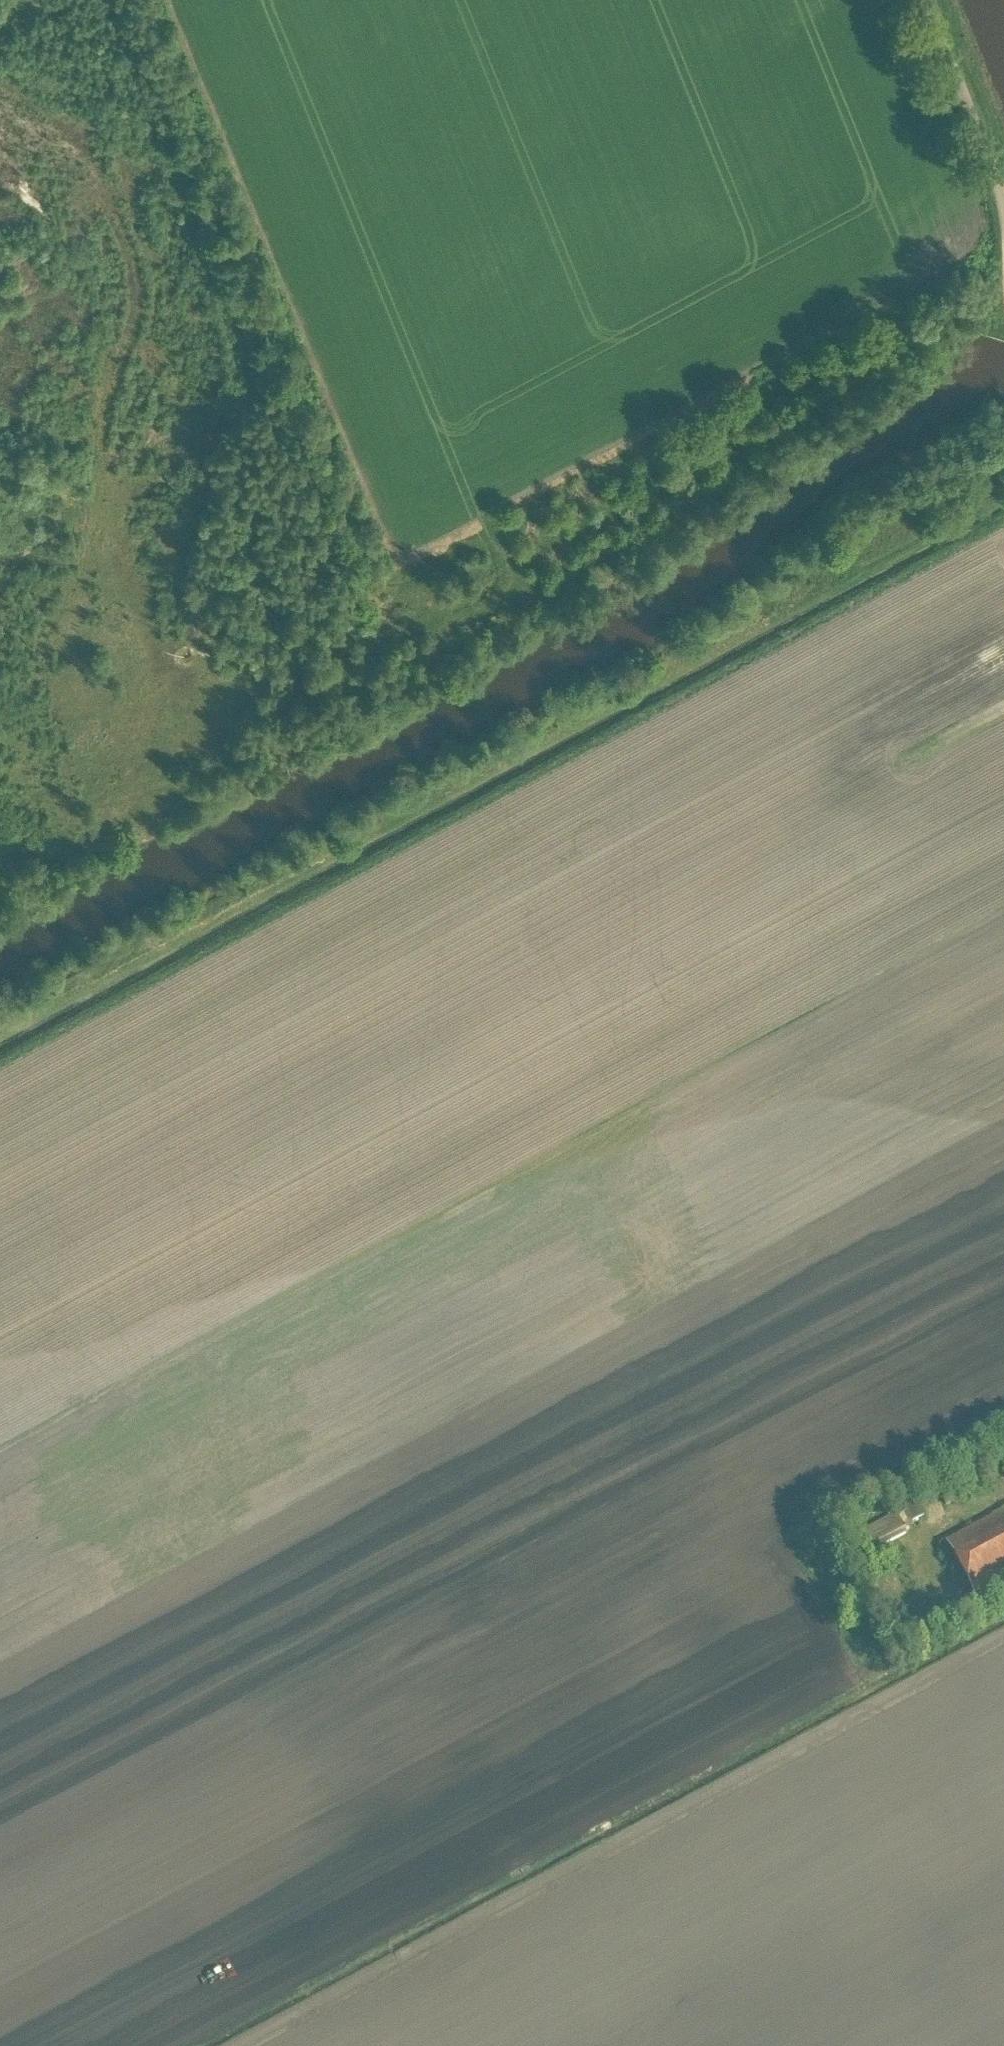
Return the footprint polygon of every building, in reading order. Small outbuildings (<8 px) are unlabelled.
[(945,1544),(976,1600),(1003,1585),(1003,1512),(945,1544)]
